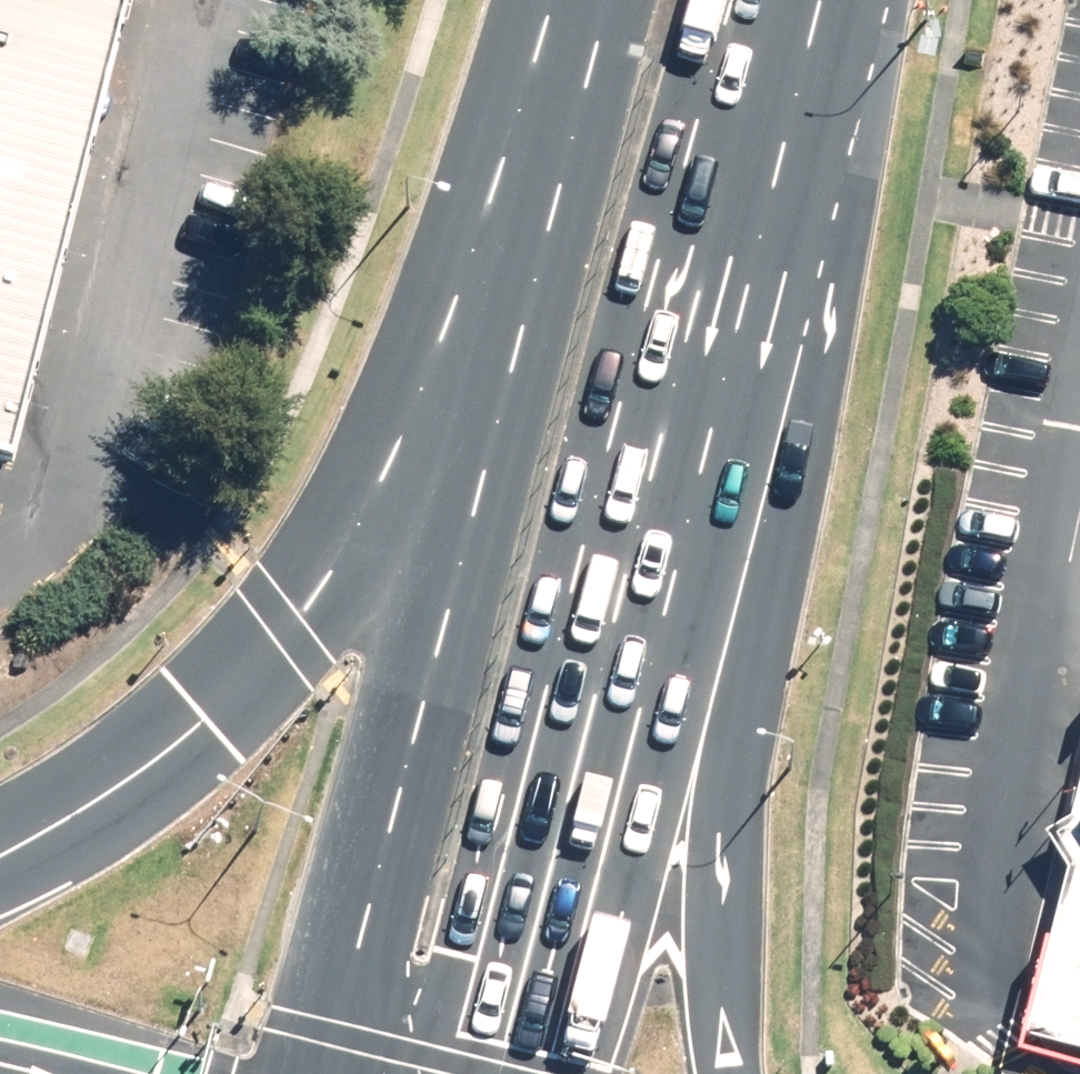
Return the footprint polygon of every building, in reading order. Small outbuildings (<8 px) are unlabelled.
[(29,468),(146,0),(0,0),(0,461),(29,468)] [(1079,861),(1035,1040),(1079,1051),(1079,775),(1074,800),(1042,819),(1079,861)]
